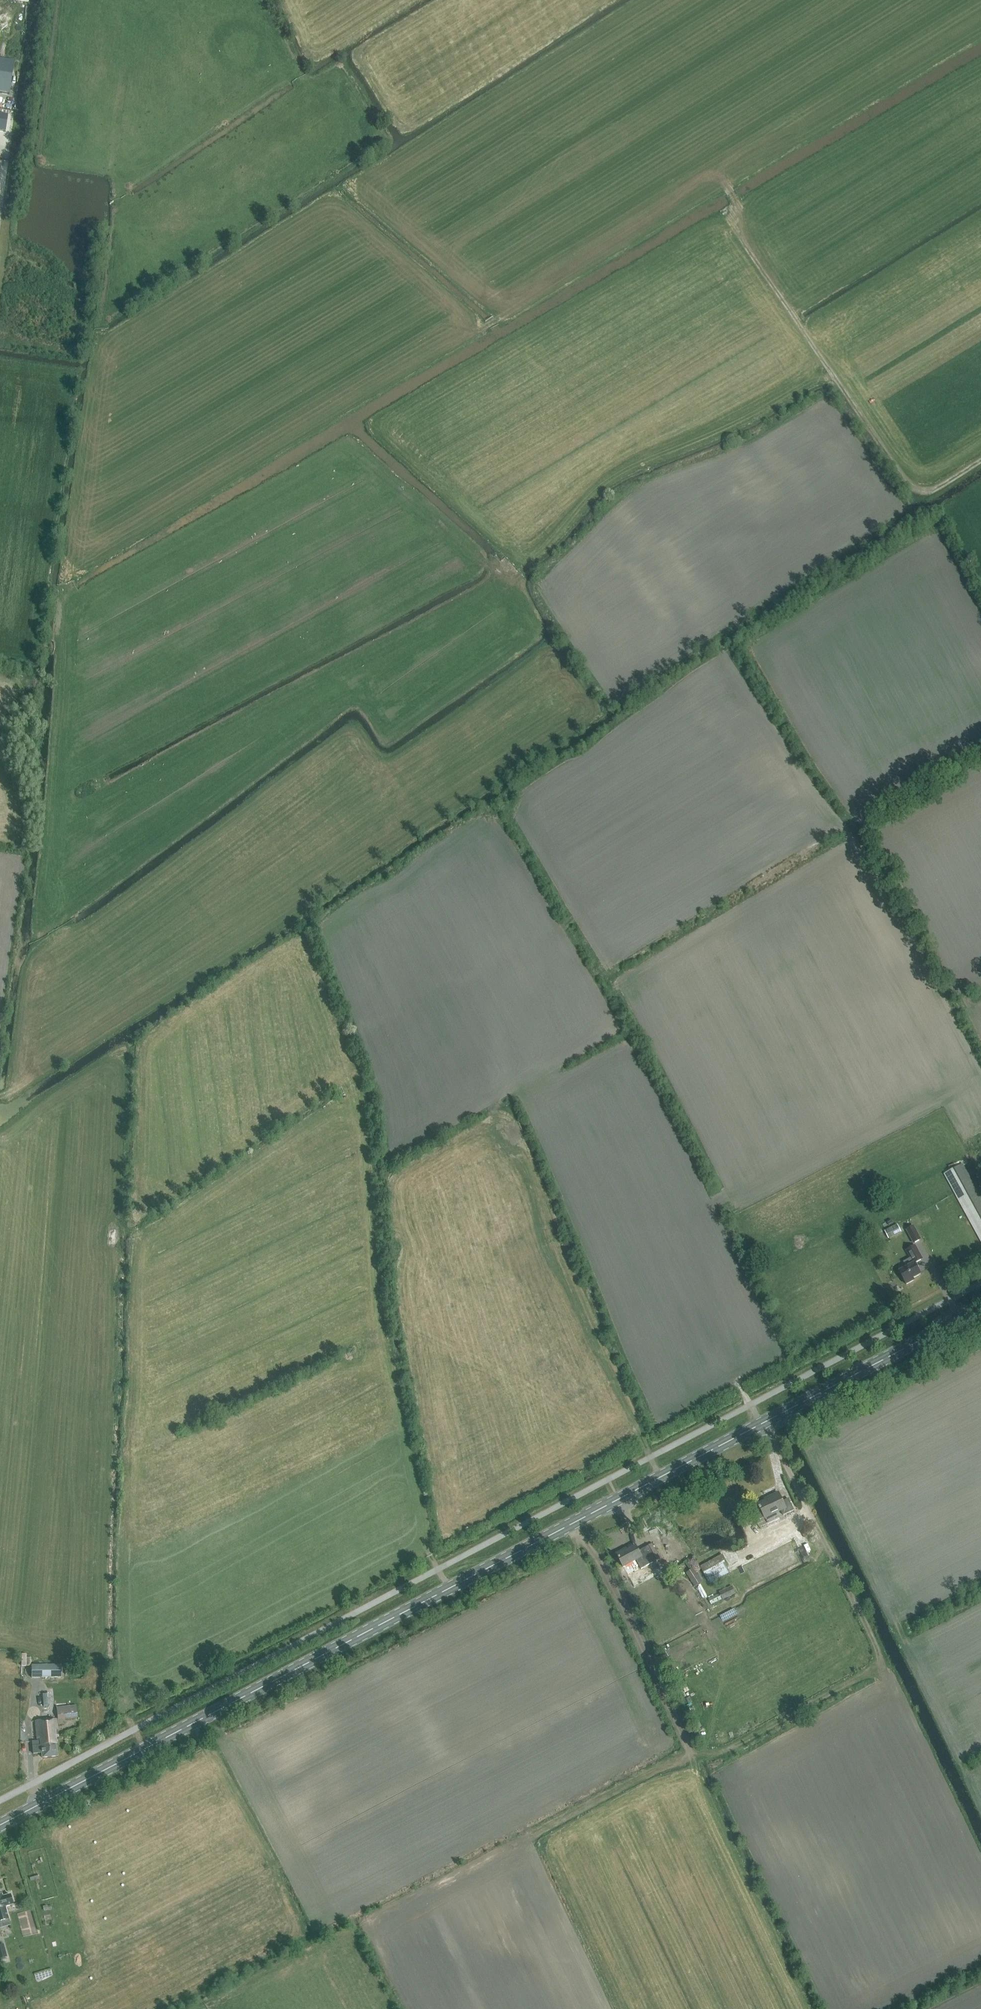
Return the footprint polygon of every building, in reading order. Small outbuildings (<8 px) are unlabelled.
[(0,60),(0,94),(9,95),(14,62),(0,60)] [(962,1164),(945,1174),(980,1240),(980,1198),(962,1164)] [(885,1231),(889,1239),(902,1232),(897,1224),(885,1231)] [(906,1230),(914,1244),(921,1240),(914,1226),(906,1230)] [(904,1262),(907,1268),(899,1272),(907,1285),(915,1280),(914,1279),(921,1275),(915,1263),(923,1259),(915,1246),(907,1251),(911,1259),(904,1262)] [(781,1511),(784,1516),(795,1511),(789,1499),(783,1502),(779,1493),(769,1497),(770,1499),(759,1505),(761,1508),(760,1509),(760,1510),(757,1512),(761,1519),(765,1517),(765,1518),(781,1511)] [(636,1560),(641,1569),(657,1561),(649,1547),(639,1552),(636,1546),(628,1551),(627,1548),(616,1554),(623,1567),(636,1560)] [(700,1567),(710,1584),(731,1572),(727,1566),(729,1565),(724,1554),(700,1567)] [(702,1582),(693,1568),(686,1573),(695,1587),(702,1582)] [(736,1594),(733,1586),(720,1592),(723,1600),(736,1594)] [(62,1665),(32,1666),(32,1678),(62,1678),(62,1665)] [(42,1753),(43,1758),(58,1756),(57,1745),(59,1744),(57,1725),(64,1724),(64,1719),(78,1718),(77,1706),(69,1707),(68,1700),(70,1700),(69,1692),(53,1694),(55,1708),(57,1708),(58,1720),(57,1720),(57,1719),(36,1721),(38,1741),(32,1741),(34,1754),(42,1753)] [(1,1893),(0,1893),(0,1924),(9,1922),(5,1908),(6,1908),(6,1907),(13,1904),(10,1895),(3,1897),(1,1893)]
